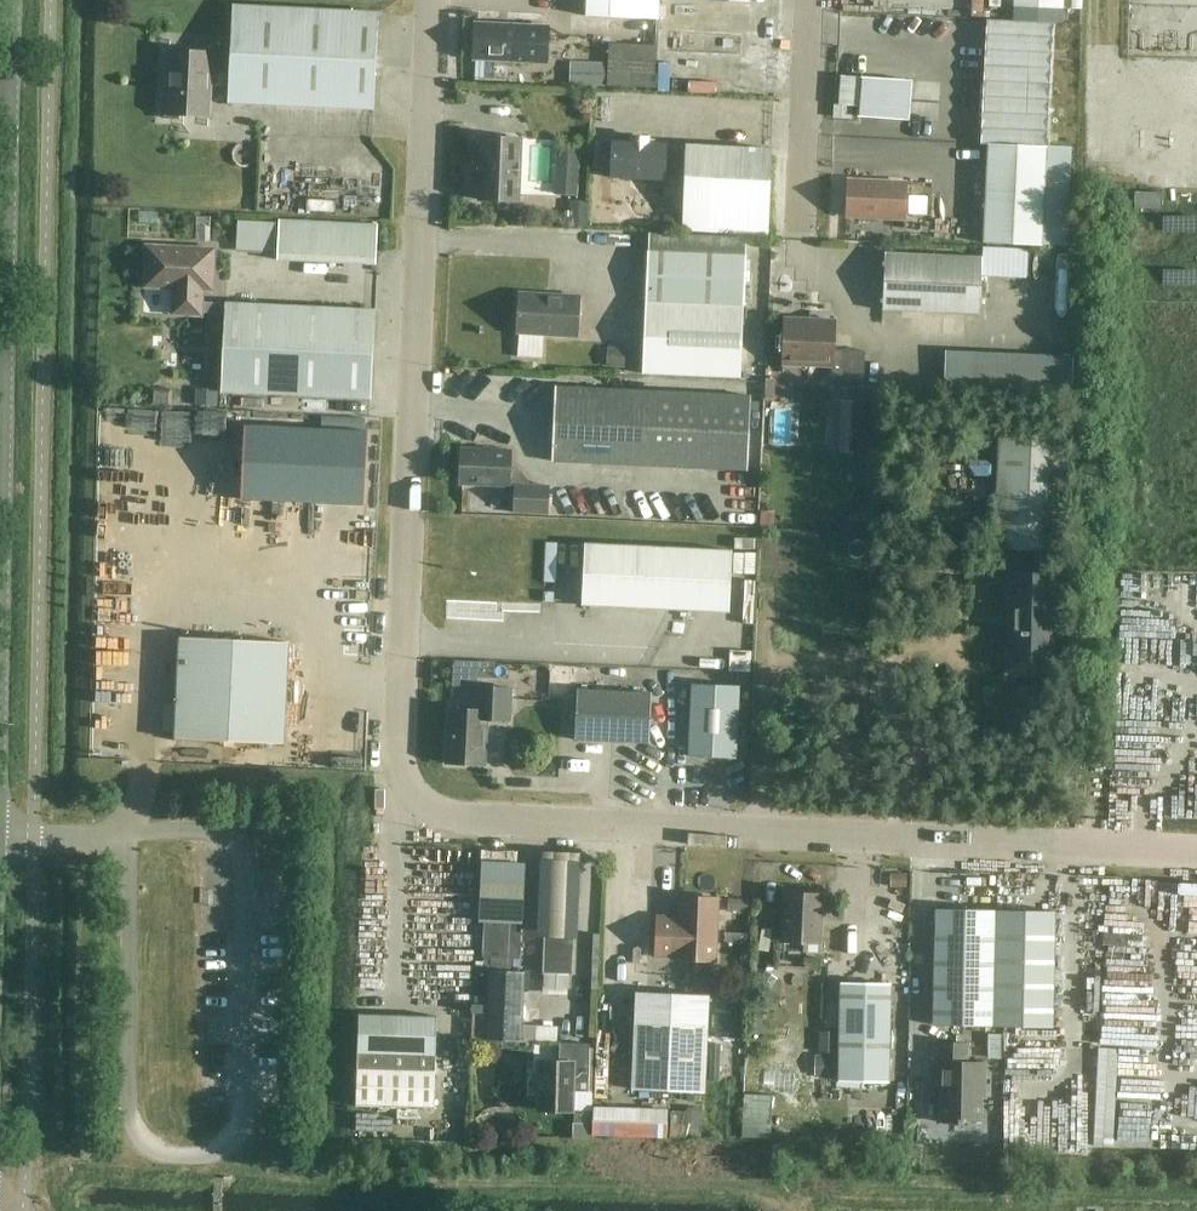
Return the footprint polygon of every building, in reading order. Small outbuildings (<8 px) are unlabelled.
[(586,21),(659,24),(661,0),(587,0),(586,21)] [(1012,22),(1061,24),(1062,0),(1013,0),(1012,22)] [(379,13),(234,6),(231,67),(212,66),(212,53),(170,51),(168,101),(164,101),(163,118),(180,119),(181,114),(209,116),(211,85),(230,86),(229,102),(374,109),(379,13)] [(1053,25),(987,21),(981,144),(987,145),(983,243),(1042,246),(1053,25)] [(546,28),(476,24),(474,58),(545,62),(546,28)] [(885,81),(840,77),(837,105),(835,105),(834,118),(852,120),(853,106),(859,107),(858,116),(882,119),(885,81)] [(521,139),(482,137),(482,159),(479,159),(478,178),(481,178),(480,200),(519,202),(521,139)] [(649,138),(630,137),(630,142),(613,142),(611,178),(665,180),(665,175),(685,176),(683,232),(768,235),(771,149),(686,145),(686,149),(666,149),(666,144),(649,143),(649,138)] [(579,150),(556,148),(554,185),(570,186),(569,196),(576,196),(579,150)] [(907,183),(849,180),(847,217),(905,219),(907,183)] [(1138,194),(1138,211),(1160,212),(1160,195),(1138,194)] [(378,225),(280,220),(279,223),(240,221),(238,251),(278,253),(278,259),(376,264),(378,225)] [(215,249),(151,246),(151,259),(146,263),(145,287),(174,288),(173,314),(202,315),(204,280),(213,280),(215,249)] [(746,256),(648,251),(646,301),(744,305),(746,256)] [(982,257),(885,253),(883,311),(980,315),(982,257)] [(580,297),(519,294),(517,332),(578,336),(580,297)] [(374,310),(227,302),(223,392),(370,399),(374,310)] [(744,306),(646,302),(642,376),(741,380),(744,306)] [(623,337),(632,336),(630,303),(621,304),(623,337)] [(835,321),(785,319),(783,365),(832,366),(831,380),(864,381),(865,351),(834,350),(835,321)] [(751,396),(555,387),(552,461),(747,471),(751,396)] [(845,399),(845,421),(868,422),(868,399),(845,399)] [(106,409),(108,427),(127,425),(125,407),(106,409)] [(867,425),(842,425),(842,451),(867,451),(867,425)] [(247,426),(243,499),(364,505),(368,432),(247,426)] [(1065,429),(999,427),(994,549),(1059,552),(1065,429)] [(512,450),(461,448),(459,484),(514,487),(513,514),(547,516),(548,488),(525,487),(525,482),(515,470),(511,470),(512,450)] [(103,499),(121,500),(122,476),(104,475),(103,499)] [(732,551),(585,544),(582,604),(729,612),(732,551)] [(101,554),(100,587),(115,588),(114,605),(131,606),(132,575),(121,575),(122,555),(101,554)] [(1055,578),(1008,576),(1005,658),(1052,660),(1055,578)] [(289,642),(180,637),(175,739),(284,744),(289,642)] [(739,686),(691,684),(688,756),(736,758),(739,686)] [(511,688),(477,686),(476,710),(449,708),(447,763),(484,765),(486,719),(509,720),(511,688)] [(652,693),(577,689),(575,740),(649,743),(652,693)] [(481,886),(519,885),(518,849),(480,851),(481,886)] [(369,857),(364,877),(385,883),(390,863),(369,857)] [(1174,891),(1193,893),(1192,902),(1196,902),(1196,874),(1176,872),(1174,891)] [(479,920),(522,920),(522,888),(479,888),(479,920)] [(821,894),(786,893),(783,942),(819,943),(821,894)] [(679,897),(678,916),(656,915),(654,956),(676,957),(676,959),(715,961),(717,898),(679,897)] [(1055,912),(935,909),(933,1025),(1052,1028),(1055,912)] [(521,924),(485,922),(484,958),(519,960),(521,924)] [(570,938),(543,937),(542,975),(569,976),(570,938)] [(524,972),(490,970),(488,1008),(472,1007),(470,1038),(486,1039),(521,1041),(524,972)] [(890,984),(840,983),(838,1081),(888,1082),(890,984)] [(709,995),(636,992),(631,1089),(704,1093),(709,995)] [(1129,1006),(1129,1023),(1143,1024),(1144,1006),(1129,1006)] [(437,1017),(359,1015),(356,1106),(435,1108),(437,1017)] [(558,1037),(558,1023),(537,1022),(537,1036),(558,1037)] [(589,1044),(560,1043),(559,1062),(540,1061),(538,1110),(571,1111),(572,1093),(592,1094),(592,1080),(588,1080),(589,1044)] [(967,1044),(934,1043),(934,1075),(941,1075),(940,1122),(963,1123),(963,1120),(981,1121),(981,1087),(984,1087),(985,1063),(966,1062),(967,1044)] [(1122,1103),(1124,1091),(1139,1093),(1140,1087),(1100,1081),(1097,1100),(1122,1103)] [(613,1110),(613,1131),(653,1131),(653,1110),(613,1110)]
